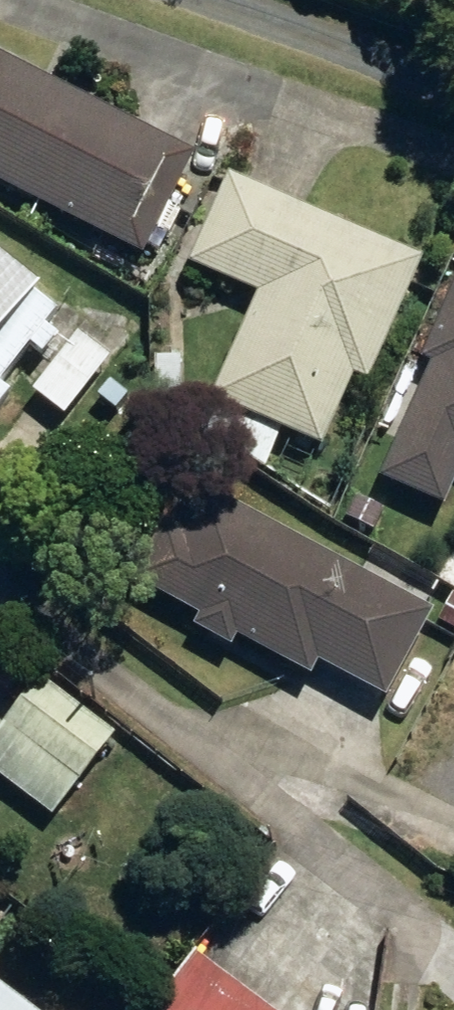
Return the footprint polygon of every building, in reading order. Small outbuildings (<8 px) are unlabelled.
[(0,63),(0,194),(138,265),(191,163),(0,63)] [(420,268),(226,181),(185,271),(255,303),(208,406),(319,457),(351,387),(363,392),(420,268)] [(29,356),(38,363),(56,343),(45,333),(56,320),(32,299),(0,272),(0,390),(29,356)] [(418,366),(428,370),(376,485),(442,515),(453,488),(453,287),(418,366)] [(56,419),(95,375),(71,353),(32,397),(56,419)] [(231,656),(238,643),(312,684),(319,672),(378,705),(426,619),(182,484),(128,582),(198,621),(190,634),(231,656)] [(435,581),(453,592),(453,547),(435,581)] [(112,741),(35,686),(0,735),(0,784),(54,822),(112,741)] [(197,963),(160,1009),(257,1009),(197,963)] [(0,999),(0,1009),(14,1009),(0,999)]
